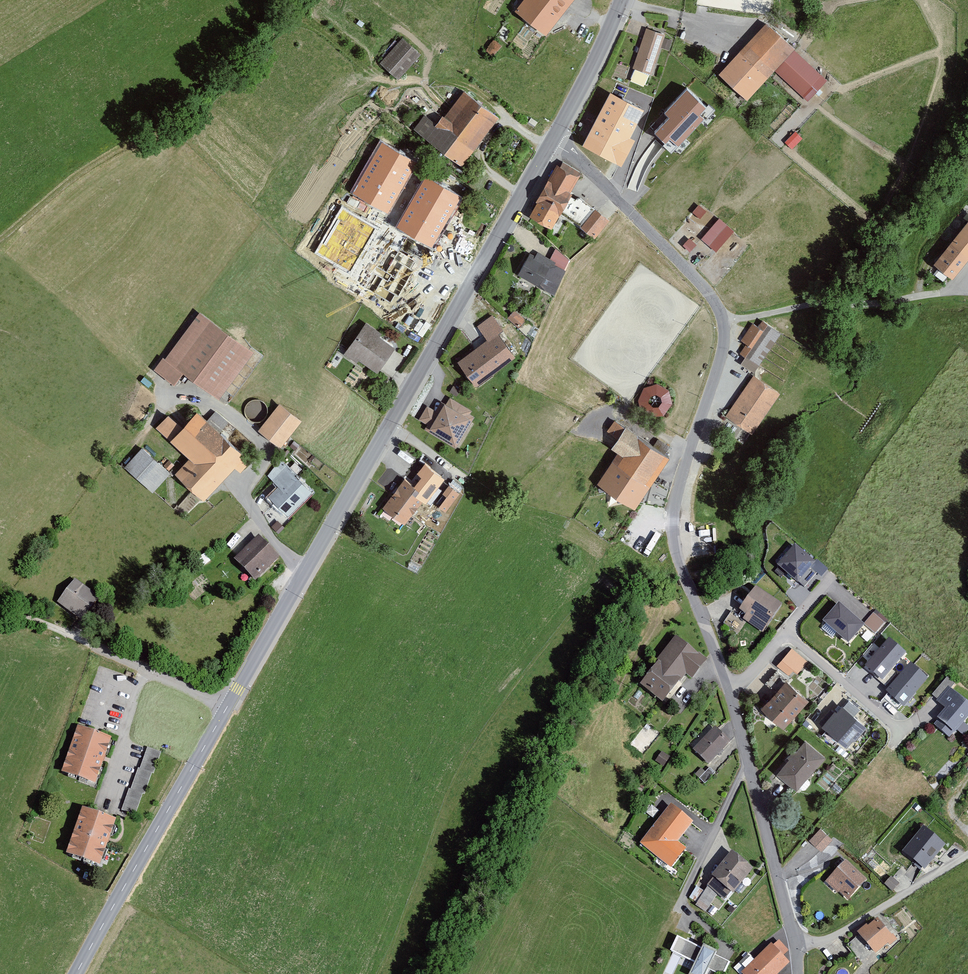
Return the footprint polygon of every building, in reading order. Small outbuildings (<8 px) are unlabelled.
[(517,11),(547,35),(575,0),(525,0),(517,11)] [(797,51),(769,26),(722,75),(750,101),(777,74),(797,51)] [(667,35),(647,29),(635,68),(655,75),(667,35)] [(403,35),(380,60),(400,78),(423,53),(403,35)] [(822,73),(797,51),(777,74),(802,96),(822,73)] [(677,79),(656,102),(665,110),(650,126),(680,154),(716,115),(677,79)] [(466,93),(440,127),(426,116),(417,128),(464,164),(500,118),(466,93)] [(644,111),(611,93),(583,146),(621,166),(635,141),(630,138),(644,111)] [(792,147),(803,136),(795,129),(785,140),(792,147)] [(416,163),(382,143),(353,193),(387,213),(416,163)] [(581,177),(558,165),(544,192),(567,204),(581,177)] [(460,197),(426,177),(397,227),(431,247),(460,197)] [(567,204),(544,192),(532,217),(555,229),(567,204)] [(699,203),(692,210),(701,218),(707,210),(699,203)] [(377,226),(343,207),(314,257),(347,276),(377,226)] [(611,221),(598,211),(584,229),(597,239),(611,221)] [(720,216),(701,237),(717,252),(736,231),(720,216)] [(953,243),(952,242),(935,262),(941,267),(934,277),(943,284),(951,274),(956,278),(967,263),(967,260),(967,259),(967,258),(967,224),(953,243)] [(690,237),(683,244),(690,251),(697,244),(690,237)] [(566,271),(535,252),(520,276),(539,287),(545,276),(558,284),(566,271)] [(519,324),(525,318),(514,308),(508,314),(519,324)] [(254,351),(200,314),(170,358),(166,355),(156,371),(174,383),(182,371),(222,398),(254,351)] [(491,317),(478,325),(488,341),(459,361),(477,388),(520,360),(491,317)] [(779,334),(763,323),(760,327),(755,324),(743,340),(748,345),(742,353),(760,365),(779,334)] [(397,345),(368,325),(347,355),(377,375),(397,345)] [(782,395),(756,377),(728,417),(754,435),(782,395)] [(663,415),(673,392),(647,379),(636,402),(663,415)] [(469,415),(431,389),(410,419),(448,446),(469,415)] [(306,422),(283,404),(261,430),(284,449),(306,422)] [(246,457),(200,412),(185,428),(172,415),(160,427),(191,458),(177,472),(204,499),(246,457)] [(671,459),(620,421),(611,432),(619,438),(614,446),(624,453),(602,481),(636,506),(671,459)] [(168,471),(144,445),(126,462),(150,488),(168,471)] [(312,494),(288,469),(274,483),(280,489),(271,497),(289,516),(312,494)] [(438,487),(422,474),(414,485),(407,480),(385,508),(408,525),(438,487)] [(462,496),(451,487),(446,494),(450,497),(441,508),(448,513),(462,496)] [(277,556),(252,533),(229,556),(253,580),(277,556)] [(795,544),(776,565),(798,585),(813,569),(822,577),(828,570),(817,560),(815,562),(795,544)] [(104,603),(79,582),(62,602),(88,623),(104,603)] [(782,603),(759,591),(742,616),(764,630),(782,603)] [(839,603),(823,622),(849,645),(865,626),(864,625),(839,603)] [(740,631),(746,620),(730,612),(724,623),(740,631)] [(873,614),(864,625),(865,626),(875,634),(884,623),(873,614)] [(889,639),(865,666),(883,682),(907,654),(889,639)] [(668,704),(690,677),(695,682),(709,665),(702,659),(680,640),(643,684),(668,704)] [(792,648),(777,666),(793,679),(808,662),(792,648)] [(910,663),(885,692),(904,707),(928,678),(910,663)] [(807,697),(788,681),(765,708),(784,724),(807,697)] [(951,737),(967,717),(967,705),(950,690),(940,702),(948,708),(935,723),(951,737)] [(821,723),(846,746),(852,740),(855,740),(867,726),(842,705),(836,711),(834,709),(821,723)] [(731,742),(716,728),(696,749),(712,763),(731,742)] [(113,741),(81,729),(63,773),(95,786),(113,741)] [(827,761),(807,743),(779,773),(799,792),(827,761)] [(161,754),(148,750),(142,770),(140,769),(133,791),(129,790),(123,809),(138,814),(148,781),(152,783),(161,754)] [(703,765),(696,774),(706,782),(713,773),(703,765)] [(673,806),(643,845),(672,868),(686,850),(675,841),(691,820),(673,806)] [(118,823),(86,811),(69,854),(101,867),(118,823)] [(948,848),(925,829),(905,852),(928,871),(948,848)] [(813,841),(823,850),(833,839),(824,830),(813,841)] [(752,868),(734,855),(700,900),(718,913),(752,868)] [(864,883),(846,864),(828,882),(846,900),(864,883)] [(890,883),(896,888),(900,883),(894,878),(890,883)] [(699,899),(701,887),(693,885),(691,898),(699,899)] [(880,921),(872,928),(870,926),(860,933),(877,956),(896,942),(880,921)] [(687,942),(681,956),(696,963),(692,973),(708,973),(709,970),(718,973),(725,973),(730,961),(687,942)] [(781,944),(777,947),(774,944),(756,960),(754,958),(744,967),(747,971),(743,973),(781,973),(792,964),(786,957),(789,953),(781,944)]
